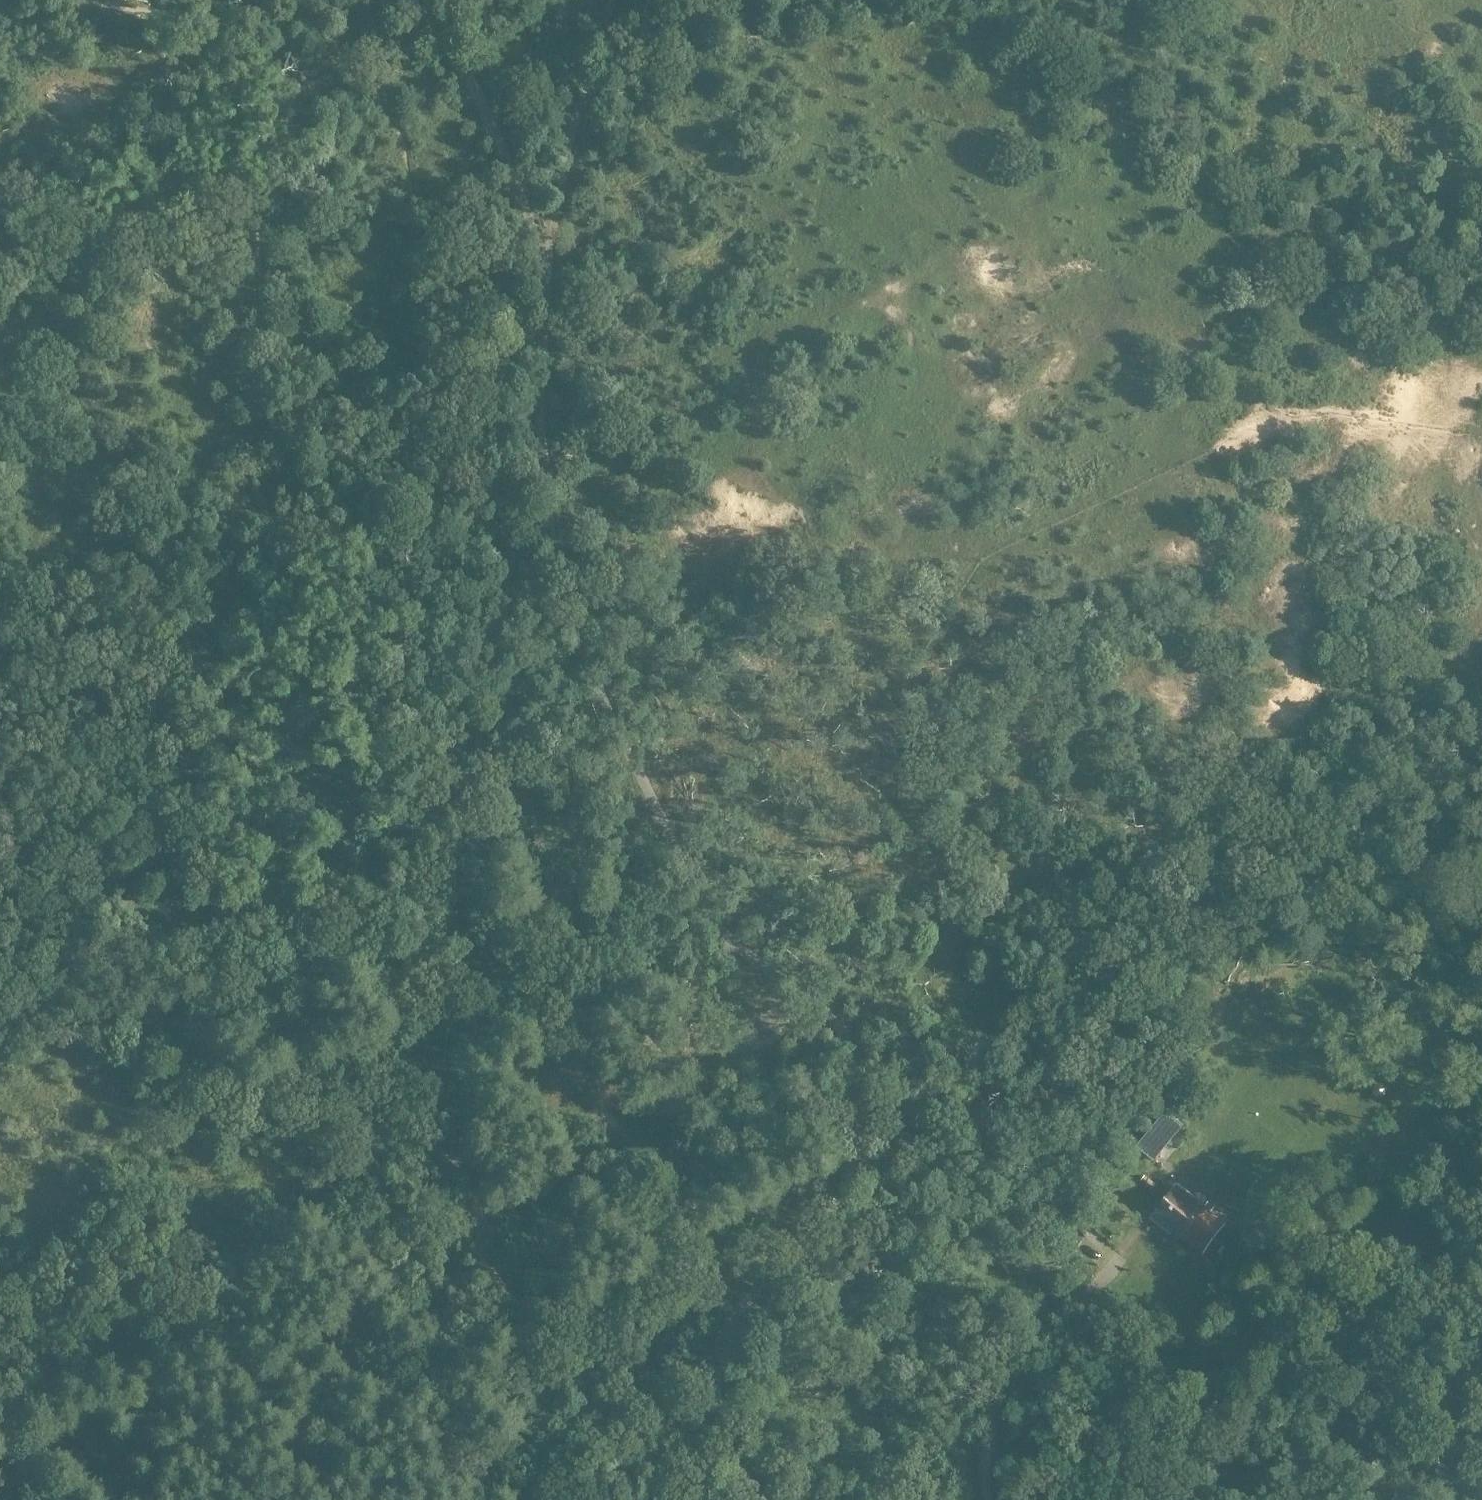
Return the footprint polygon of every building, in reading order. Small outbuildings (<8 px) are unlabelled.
[(1139,1146),(1155,1158),(1181,1125),(1169,1114),(1156,1129),(1154,1128),(1139,1146)] [(1179,1186),(1157,1215),(1187,1239),(1205,1252),(1226,1223),(1212,1213),(1217,1206),(1210,1200),(1205,1206),(1179,1186)]
